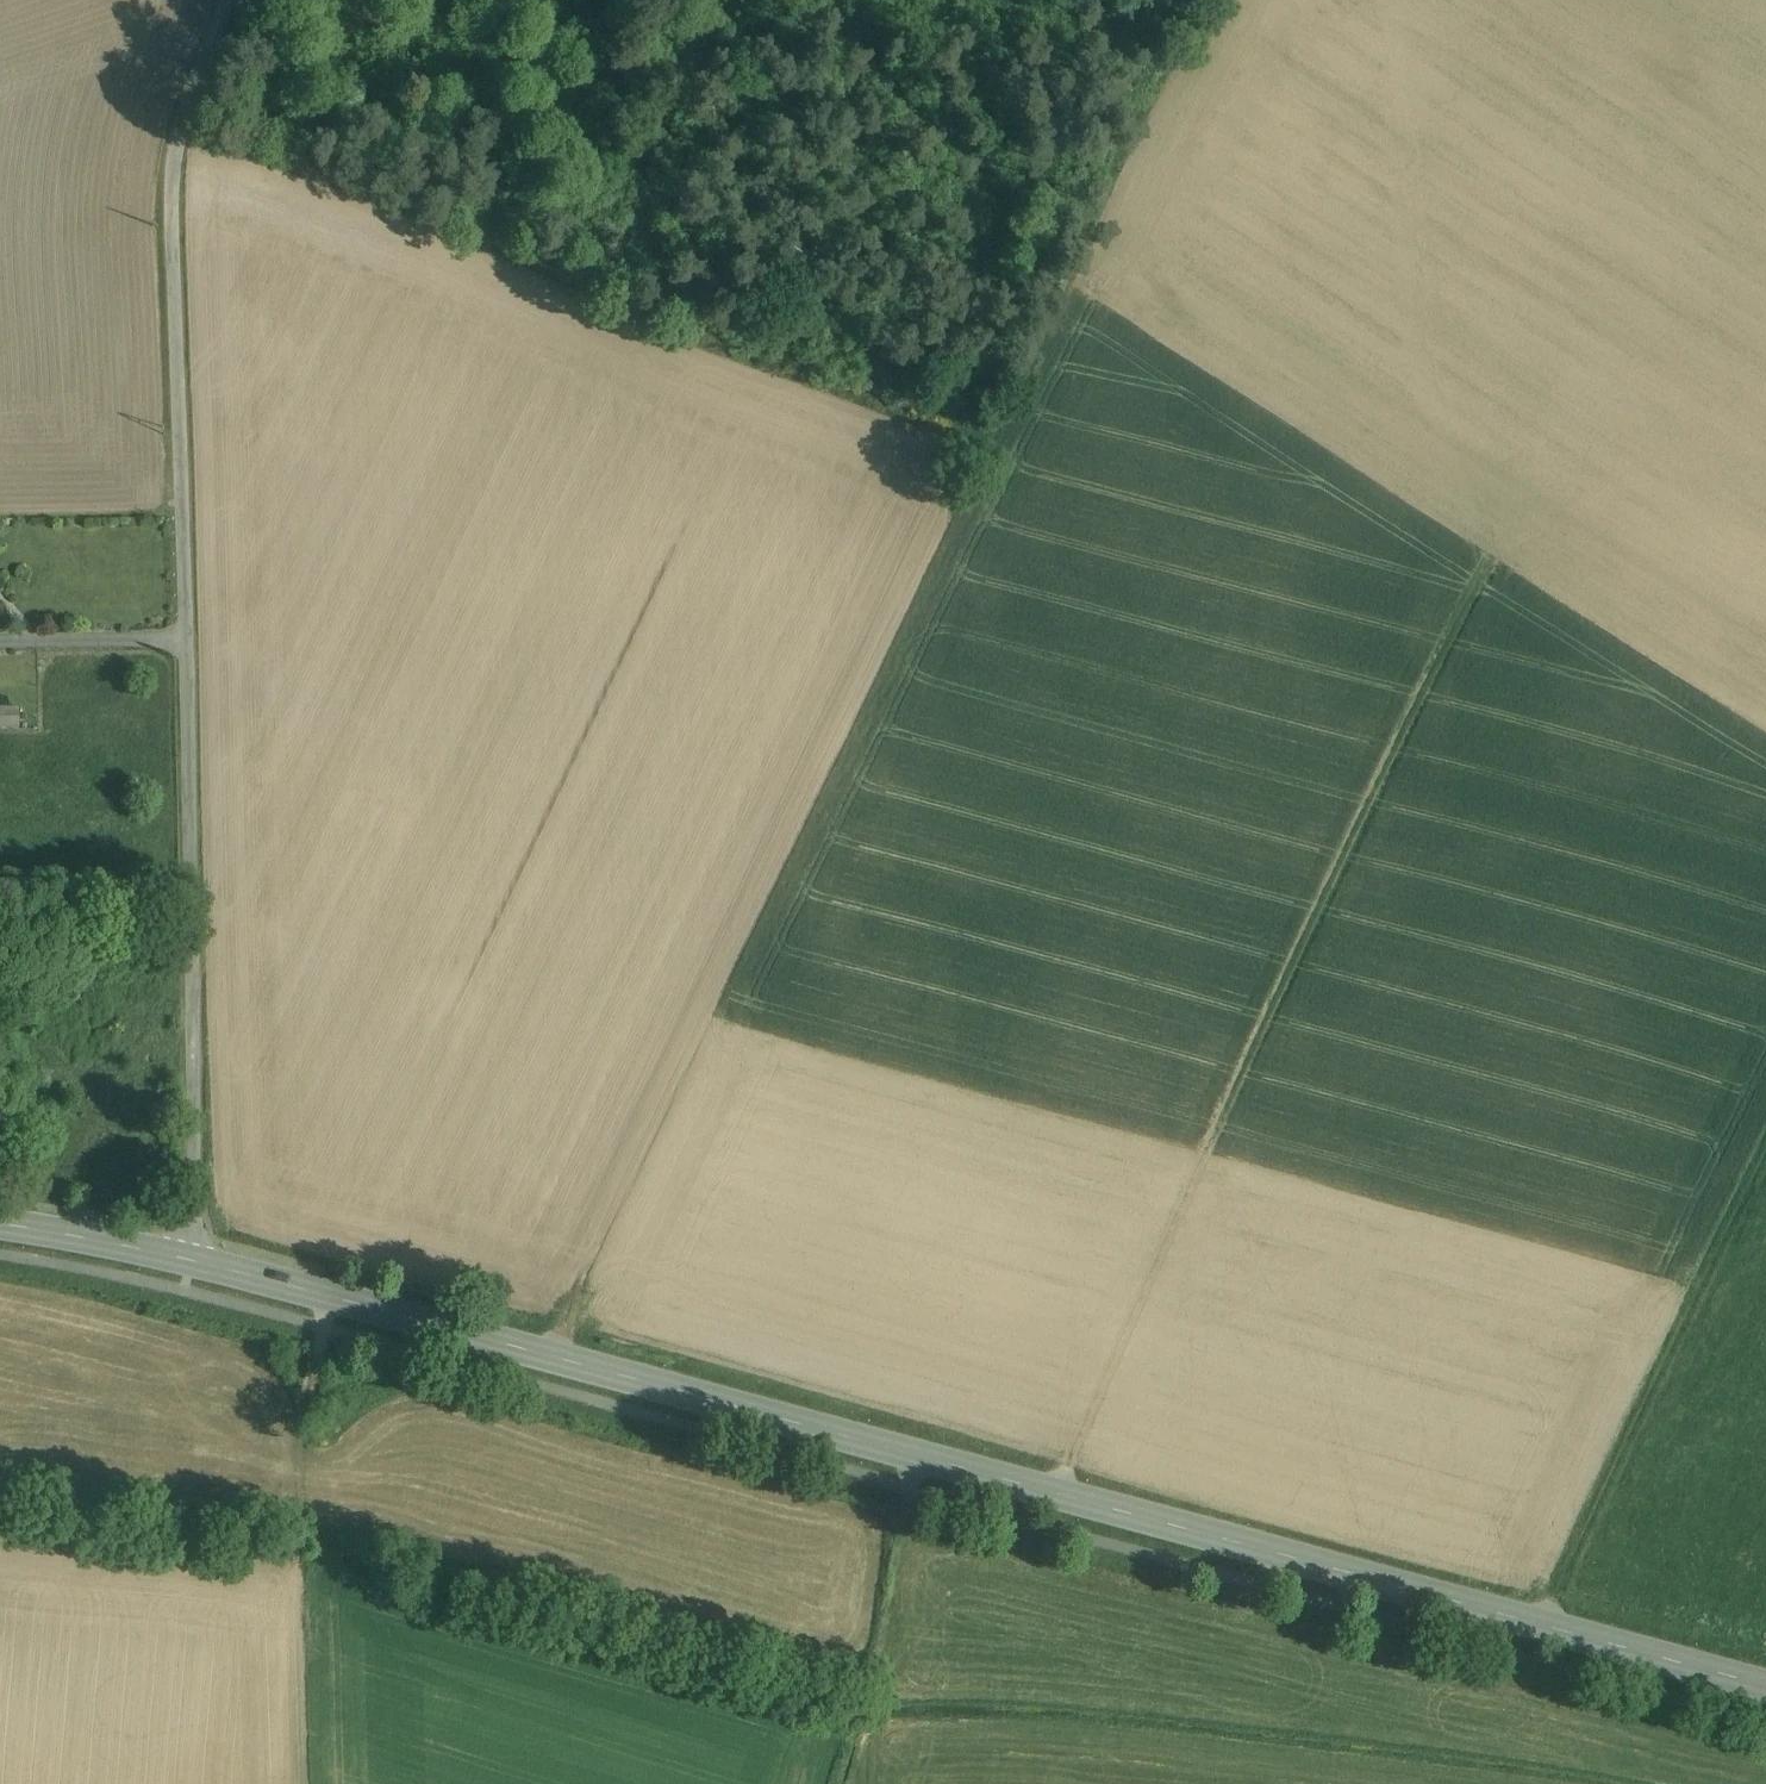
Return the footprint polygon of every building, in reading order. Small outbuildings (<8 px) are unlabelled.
[(25,705),(0,704),(0,726),(25,726),(25,705)]
